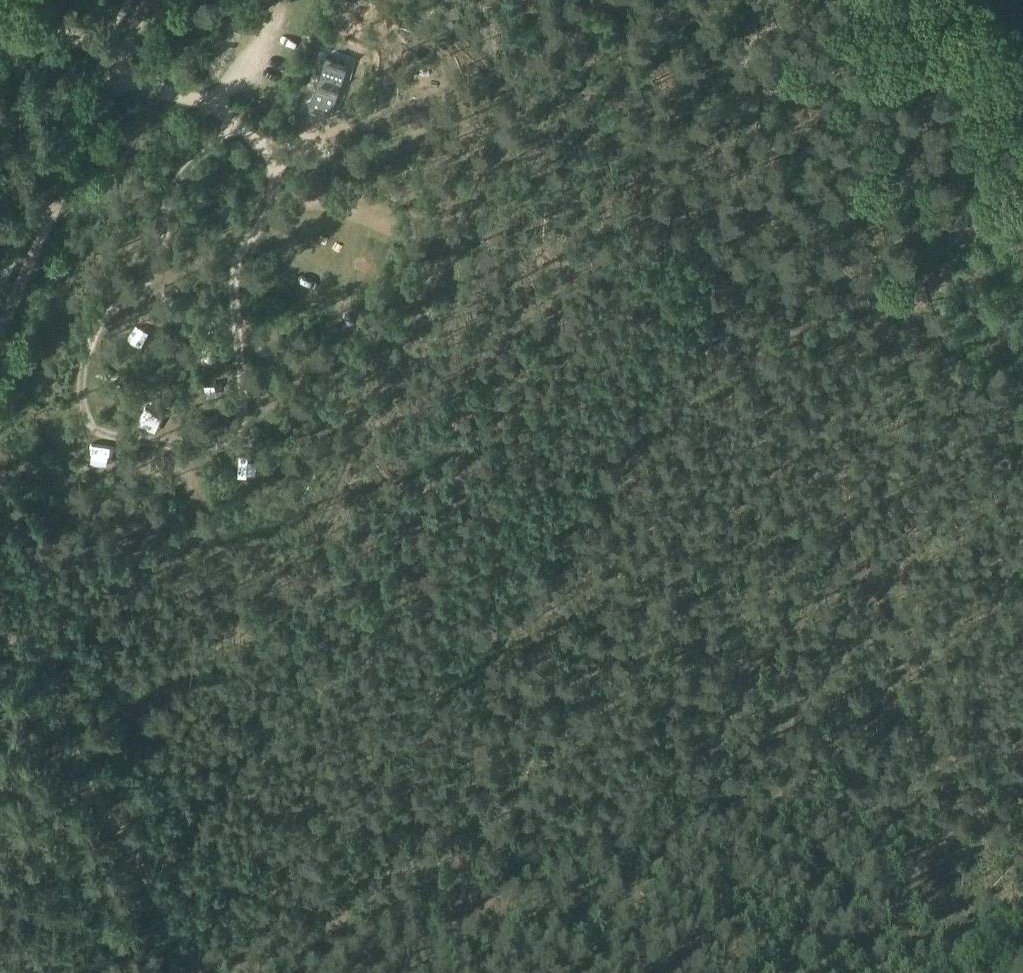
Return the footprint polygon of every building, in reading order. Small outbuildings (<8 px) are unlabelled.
[(333,70),(309,109),(328,121),(352,82),(333,70)] [(362,213),(362,226),(377,226),(377,214),(362,213)] [(126,248),(132,234),(123,229),(116,244),(126,248)] [(158,395),(139,396),(139,410),(159,409),(158,395)]
